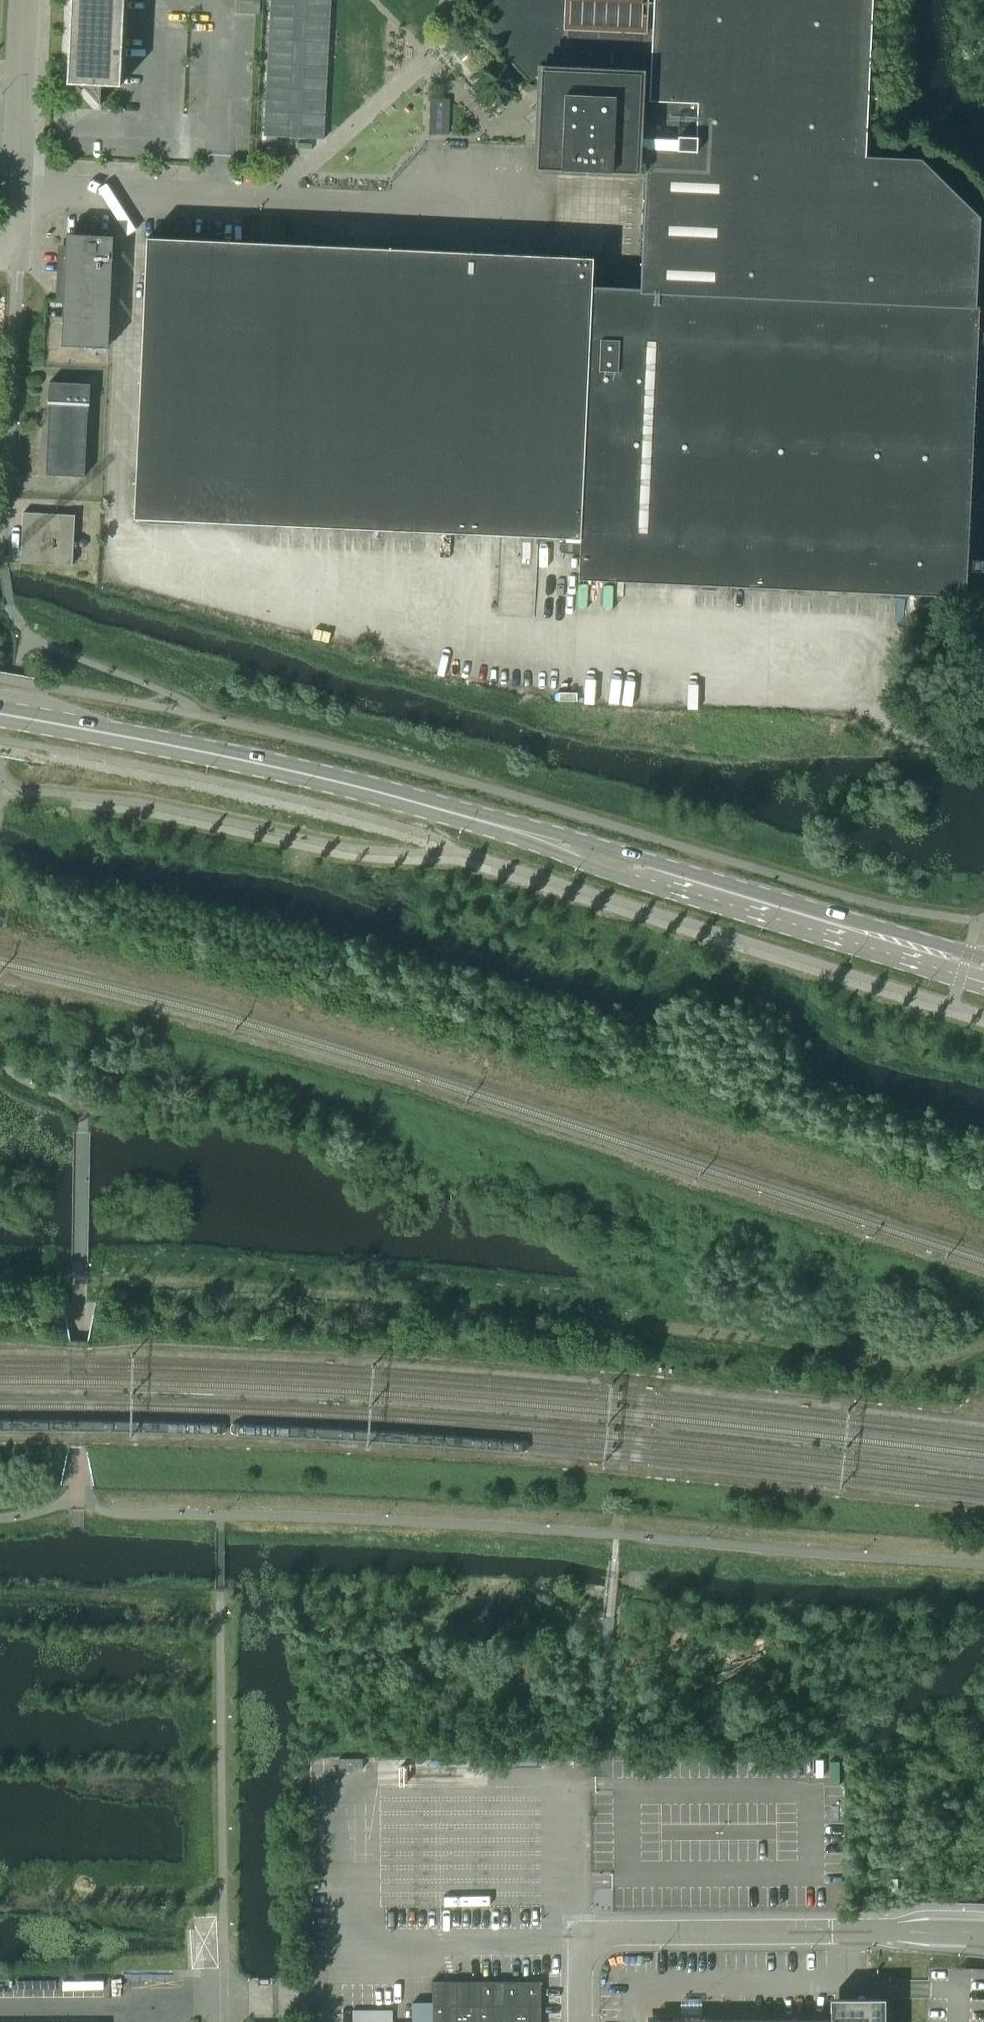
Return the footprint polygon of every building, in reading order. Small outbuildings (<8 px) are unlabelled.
[(68,84),(82,85),(101,105),(102,86),(121,86),(125,0),(71,0),(68,84)] [(134,518),(580,539),(580,541),(566,541),(564,541),(562,542),(560,543),(560,546),(560,548),(561,550),(562,551),(563,552),(566,552),(580,553),(579,579),(965,597),(966,571),(981,571),(981,560),(967,559),(977,344),(983,344),(983,332),(977,332),(979,306),(975,306),(980,218),(921,160),(865,157),(867,116),(877,116),(878,98),(868,98),(872,0),(494,0),(485,8),(496,21),(484,32),(531,83),(541,84),(536,168),(636,173),(637,149),(646,150),(640,289),(592,287),(593,258),(147,238),(134,518)] [(264,136),(324,139),(331,0),(271,0),(264,136)] [(67,234),(62,346),(108,348),(114,236),(67,234)] [(49,381),(48,403),(49,403),(46,474),(85,476),(88,405),(89,405),(90,383),(49,381)] [(21,562),(72,565),(75,515),(23,512),(21,562)] [(897,1893),(898,1878),(887,1878),(887,1893),(897,1893)] [(413,2021),(541,2021),(541,1981),(432,1981),(432,2002),(413,2002),(413,2021)] [(649,2021),(885,2021),(885,1997),(830,1997),(831,2019),(649,2020),(649,2021)]
